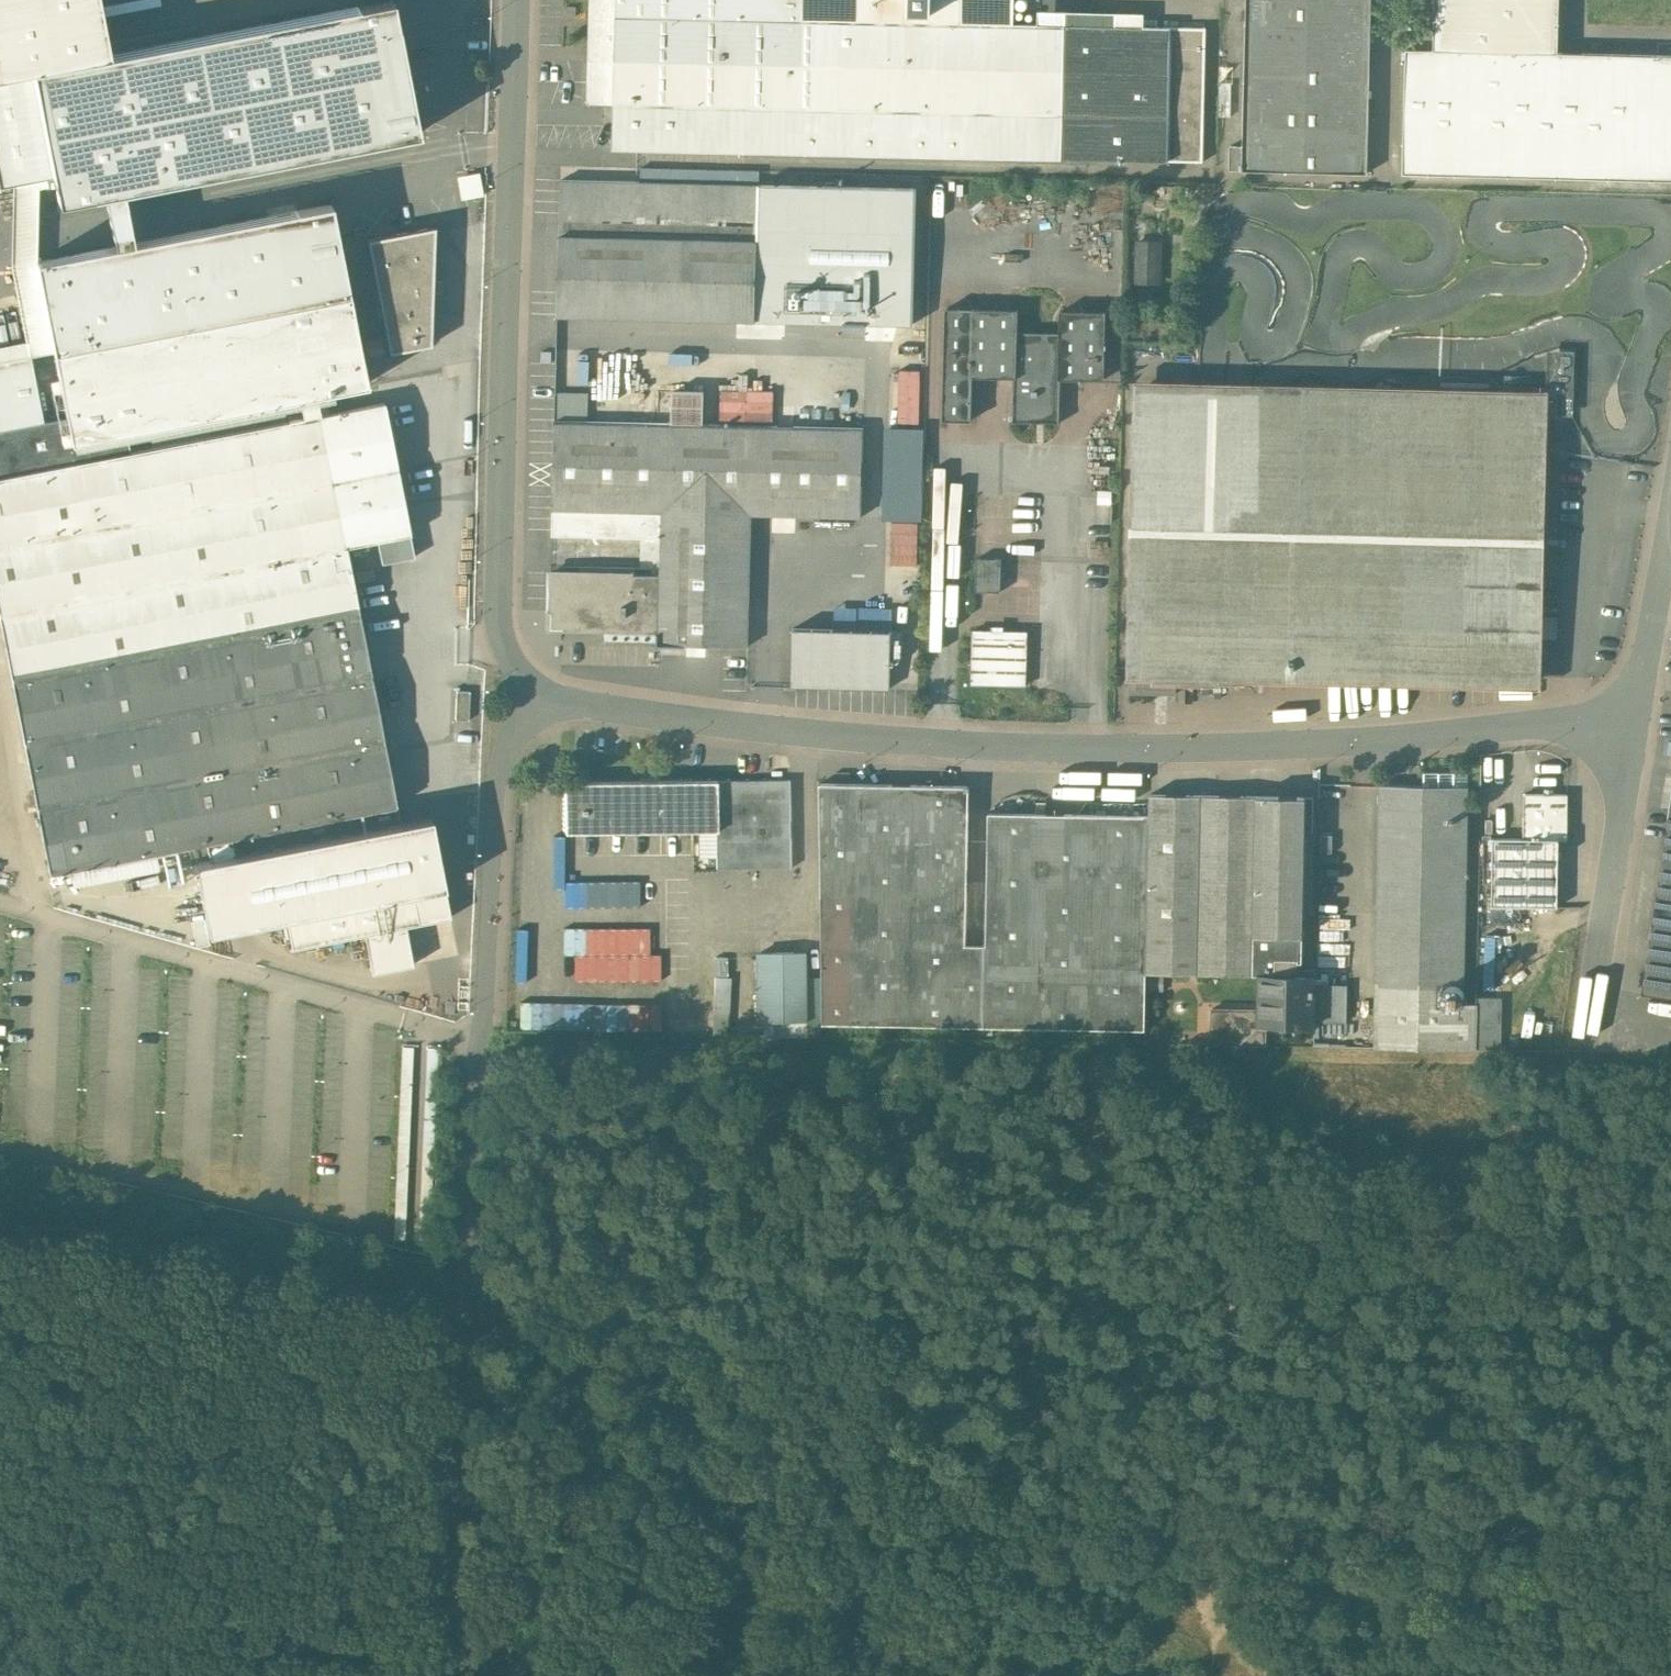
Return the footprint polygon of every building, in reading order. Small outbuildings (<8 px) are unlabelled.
[(98,0),(0,0),(0,75),(32,69),(109,54),(98,0)] [(32,69),(32,71),(54,177),(59,203),(92,196),(93,197),(104,195),(123,191),(418,133),(397,26),(392,0),(391,0),(358,6),(357,6),(109,54),(32,69)] [(590,63),(616,63),(614,105),(696,107),(695,150),(1063,159),(1066,25),(1014,24),(934,22),(935,0),(591,0),(590,63)] [(1243,147),(1242,170),(1367,174),(1371,0),(1247,0),(1243,147)] [(1433,49),(1558,53),(1559,0),(1435,0),(1433,49)] [(1171,27),(1066,25),(1063,159),(1168,161),(1171,27)] [(1206,28),(1171,27),(1168,161),(1203,162),(1206,28)] [(1406,49),(1403,173),(1670,180),(1670,56),(1558,53),(1433,49),(1406,49)] [(616,63),(590,63),(588,105),(614,105),(616,63)] [(0,77),(0,187),(54,177),(32,71),(0,77)] [(696,107),(614,105),(613,148),(695,150),(696,107)] [(1243,147),(1230,146),(1229,170),(1242,170),(1243,147)] [(477,173),(456,177),(461,201),(482,197),(477,173)] [(760,185),(561,180),(560,236),(758,241),(760,185)] [(133,242),(123,191),(104,195),(114,246),(133,242)] [(114,246),(36,261),(53,351),(348,293),(331,204),(133,242),(114,246)] [(434,226),(367,239),(390,352),(431,344),(432,292),(440,292),(440,279),(433,279),(434,227),(434,226)] [(758,241),(560,236),(558,315),(756,320),(758,241)] [(1138,237),(1138,283),(1167,283),(1167,237),(1138,237)] [(53,351),(66,418),(43,422),(0,430),(0,478),(320,415),(316,393),(366,384),(348,293),(53,351)] [(974,309),(947,308),(944,419),(971,420),(972,376),(974,309)] [(1018,310),(974,309),(972,376),(1015,377),(1016,377),(1017,332),(1018,310)] [(1106,312),(1060,311),(1060,333),(1058,378),(1061,378),(1104,380),(1106,312)] [(1060,333),(1017,332),(1016,377),(1015,377),(1013,422),(1060,423),(1061,378),(1058,378),(1060,333)] [(0,361),(0,430),(43,422),(30,355),(0,361)] [(924,415),(924,368),(902,367),(901,414),(924,415)] [(724,388),(724,413),(777,414),(778,389),(724,388)] [(591,419),(592,390),(561,390),(560,418),(591,419)] [(704,392),(673,391),(673,422),(703,423),(704,392)] [(1196,393),(1135,392),(1128,667),(1539,677),(1546,446),(1546,402),(1241,394),(1201,393),(1196,393)] [(384,403),(320,415),(346,547),(377,540),(381,563),(414,557),(384,403)] [(0,478),(0,618),(12,677),(358,609),(346,547),(320,415),(0,478)] [(863,428),(555,421),(553,509),(663,512),(751,514),(861,517),(863,428)] [(924,430),(889,429),(887,517),(922,519),(924,430)] [(663,512),(553,509),(552,536),(662,539),(663,512)] [(751,514),(663,512),(662,539),(661,575),(660,630),(659,644),(748,646),(751,514)] [(1001,559),(977,558),(976,592),(1001,592),(1001,559)] [(661,575),(551,573),(550,614),(561,615),(560,628),(660,630),(661,575)] [(358,609),(12,677),(50,874),(206,843),(231,838),(396,806),(358,609)] [(891,631),(793,628),(791,685),(889,689),(890,659),(891,633),(891,631)] [(1027,632),(973,631),(972,684),(1026,685),(1027,632)] [(902,633),(891,633),(890,659),(902,660),(902,633)] [(563,662),(584,661),(584,638),(563,639),(563,662)] [(1468,773),(1424,772),(1424,786),(1467,787),(1468,773)] [(791,780),(716,781),(716,831),(717,869),(792,868),(791,780)] [(716,781),(565,783),(565,833),(716,831),(716,781)] [(969,786),(819,783),(822,978),(823,1023),(1145,1029),(1147,972),(1149,815),(988,812),(986,945),(966,944),(969,786)] [(1424,786),(1379,785),(1374,1047),(1476,1049),(1476,1048),(1477,1005),(1463,1005),(1464,1006),(1453,1006),(1451,1006),(1449,1005),(1447,1004),(1445,1003),(1443,1001),(1442,999),(1442,997),(1441,995),(1441,993),(1442,990),(1443,989),(1445,986),(1446,985),(1448,984),(1450,983),(1453,983),(1454,983),(1457,984),(1458,984),(1461,986),(1462,987),(1464,987),(1468,787),(1467,787),(1424,786)] [(1568,793),(1524,792),(1523,837),(1559,838),(1559,839),(1567,839),(1568,793)] [(1202,795),(1150,794),(1149,815),(1147,972),(1199,973),(1202,795)] [(1280,796),(1202,795),(1199,973),(1261,974),(1276,975),(1277,929),(1280,796)] [(1305,797),(1280,796),(1277,929),(1299,930),(1298,961),(1302,961),(1305,831),(1305,797)] [(1313,797),(1305,797),(1305,831),(1313,831),(1313,797)] [(431,817),(235,855),(231,838),(206,843),(210,860),(194,863),(208,933),(286,917),(292,948),(419,923),(413,893),(444,886),(431,817)] [(1668,817),(1641,992),(1670,997),(1670,818),(1668,817)] [(1523,837),(1493,837),(1492,905),(1557,906),(1559,839),(1559,838),(1523,837)] [(1299,930),(1277,929),(1276,975),(1261,974),(1261,1008),(1261,1010),(1267,1011),(1266,1019),(1293,1020),(1293,1023),(1314,1024),(1315,975),(1298,975),(1298,961),(1299,930)] [(807,952),(760,953),(761,1022),(765,1022),(808,1021),(807,978),(807,952)] [(822,978),(807,978),(808,1021),(808,1035),(809,1035),(821,1035),(821,1023),(822,1023),(823,1023),(822,978)] [(1463,999),(1464,994),(1463,990),(1462,987),(1461,986),(1458,984),(1457,984),(1454,983),(1453,983),(1450,983),(1448,984),(1446,985),(1445,986),(1443,989),(1442,990),(1441,993),(1441,995),(1442,997),(1442,999),(1443,1001),(1445,1003),(1447,1004),(1449,1005),(1451,1006),(1453,1006),(1457,1005),(1461,1002),(1463,999)] [(1261,1008),(1213,1007),(1212,1044),(1266,1045),(1266,1019),(1267,1011),(1261,1010),(1261,1008)] [(808,1021),(765,1022),(765,1035),(809,1036),(809,1035),(808,1035),(808,1021)]
